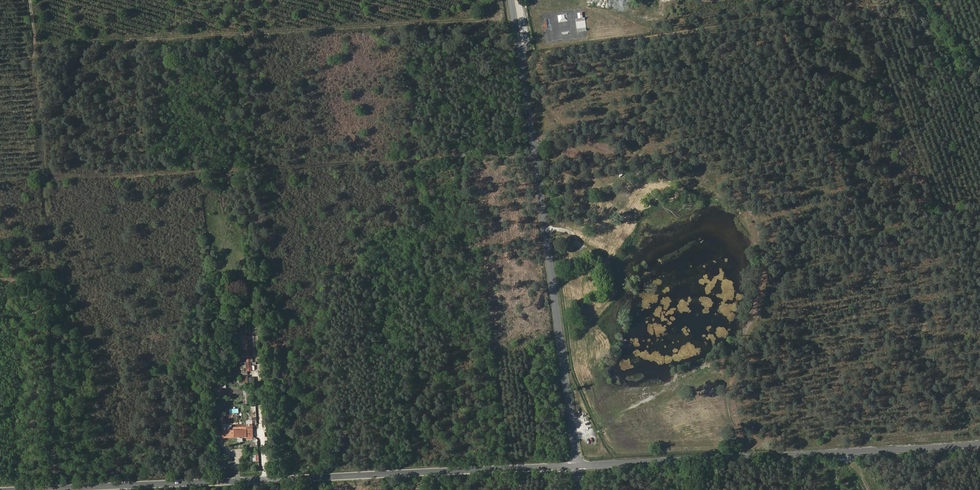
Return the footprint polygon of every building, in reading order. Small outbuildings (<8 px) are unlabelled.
[(577,30),(586,29),(583,12),(577,13),(578,18),(575,19),(577,30)] [(557,15),(559,22),(568,21),(566,13),(557,15)] [(251,371),(251,364),(256,364),(256,362),(253,363),(250,363),(247,363),(247,371),(251,371)] [(255,407),(254,388),(243,389),(244,403),(250,403),(250,407),(255,407)] [(253,437),(252,425),(250,425),(250,427),(246,427),(246,430),(222,431),(223,438),(246,437),(253,437)]
